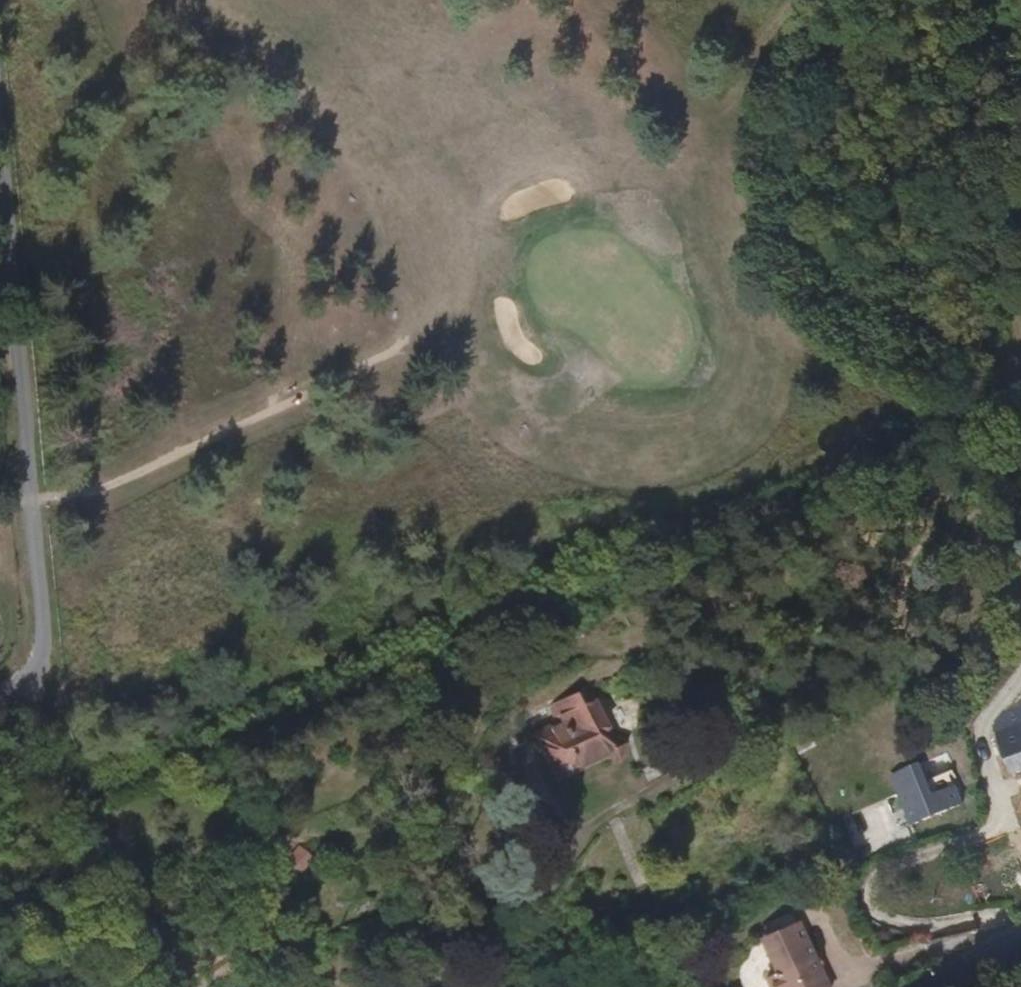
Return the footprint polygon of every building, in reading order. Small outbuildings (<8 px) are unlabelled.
[(555,779),(603,757),(617,762),(624,745),(611,740),(589,689),(551,708),(559,727),(536,738),(555,779)] [(998,733),(1014,776),(1020,773),(1020,724),(998,733)] [(894,779),(913,825),(957,808),(951,794),(937,799),(924,767),(894,779)] [(796,925),(766,938),(781,973),(765,980),(768,986),(823,986),(796,925)]
